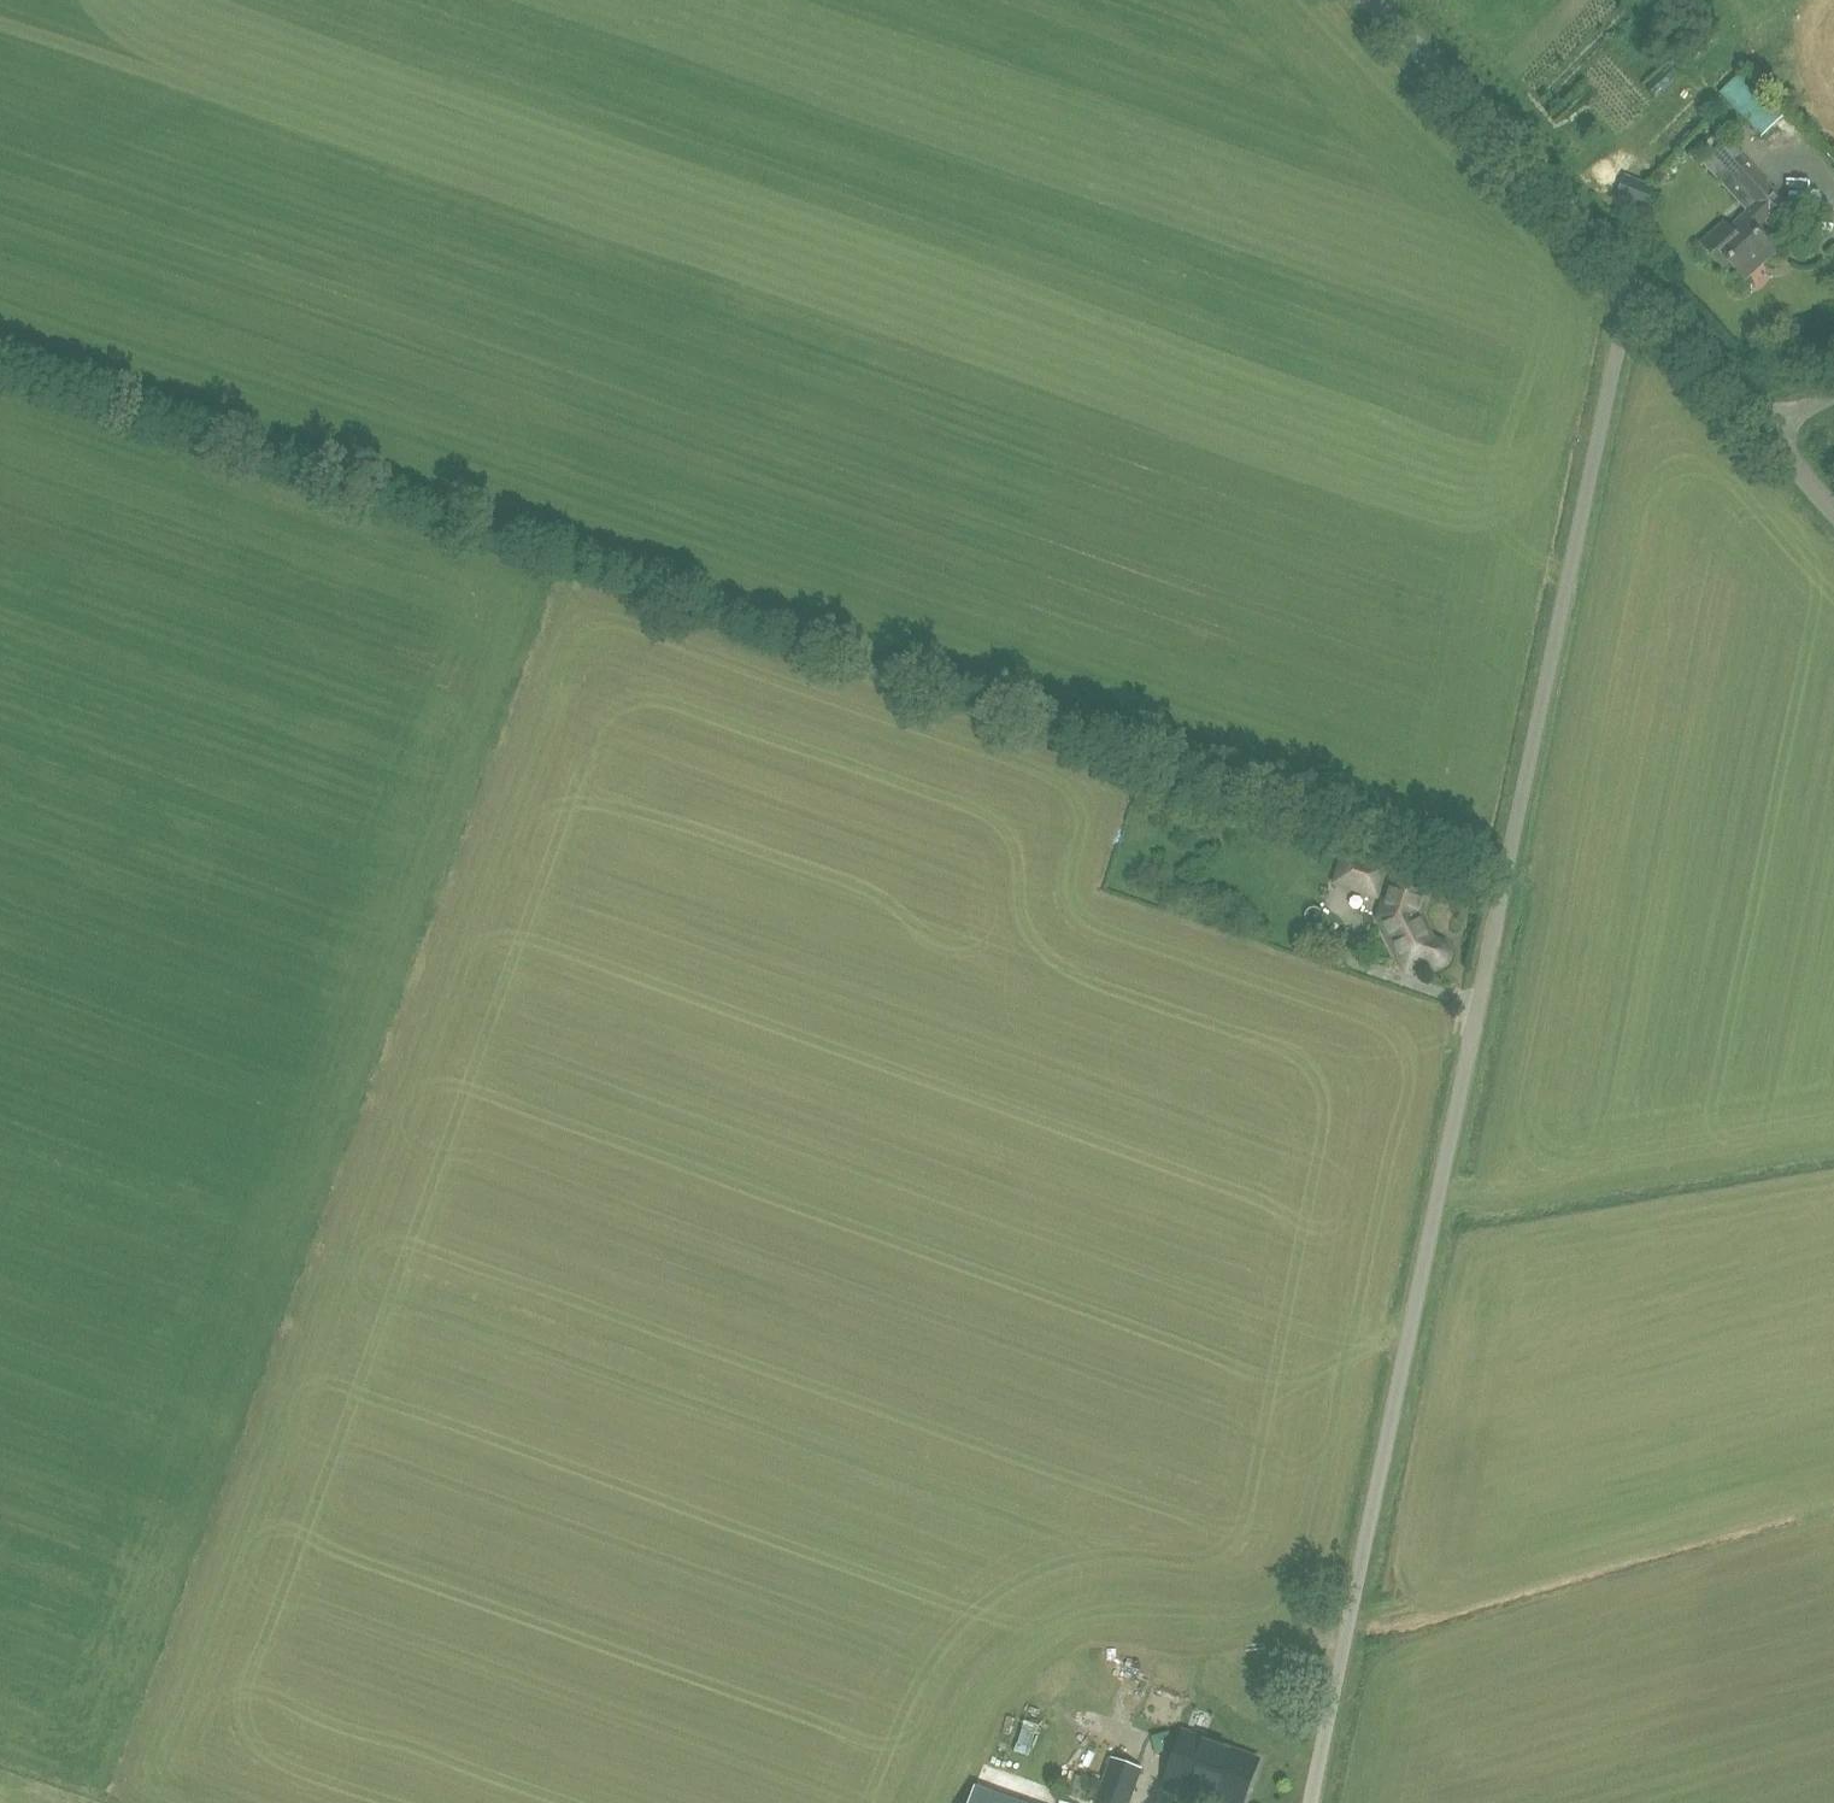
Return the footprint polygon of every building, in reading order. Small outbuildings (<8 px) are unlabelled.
[(1757,144),(1780,130),(1749,78),(1726,91),(1757,144)] [(1749,161),(1747,163),(1726,140),(1701,162),(1747,212),(1729,228),(1723,222),(1701,242),(1721,264),(1726,260),(1737,272),(1736,273),(1744,281),(1762,265),(1760,263),(1782,243),(1762,219),(1768,214),(1774,221),(1775,221),(1780,223),(1789,216),(1788,210),(1789,209),(1749,161)] [(1624,199),(1647,208),(1655,187),(1632,178),(1624,199)] [(1386,868),(1344,855),(1335,883),(1377,897),(1386,868)] [(1440,943),(1438,942),(1431,939),(1419,915),(1421,907),(1424,906),(1427,895),(1426,892),(1429,882),(1394,871),(1379,918),(1406,971),(1424,962),(1431,964),(1433,964),(1435,964),(1437,963),(1439,962),(1440,961),(1442,960),(1443,958),(1444,956),(1444,954),(1444,952),(1444,950),(1443,948),(1443,946),(1441,944),(1440,943)] [(1183,1732),(1165,1782),(1221,1802),(1242,1802),(1258,1760),(1183,1732)] [(1140,1768),(1111,1758),(1094,1802),(1128,1802),(1140,1768)] [(970,1802),(1012,1802),(975,1790),(970,1802)]
